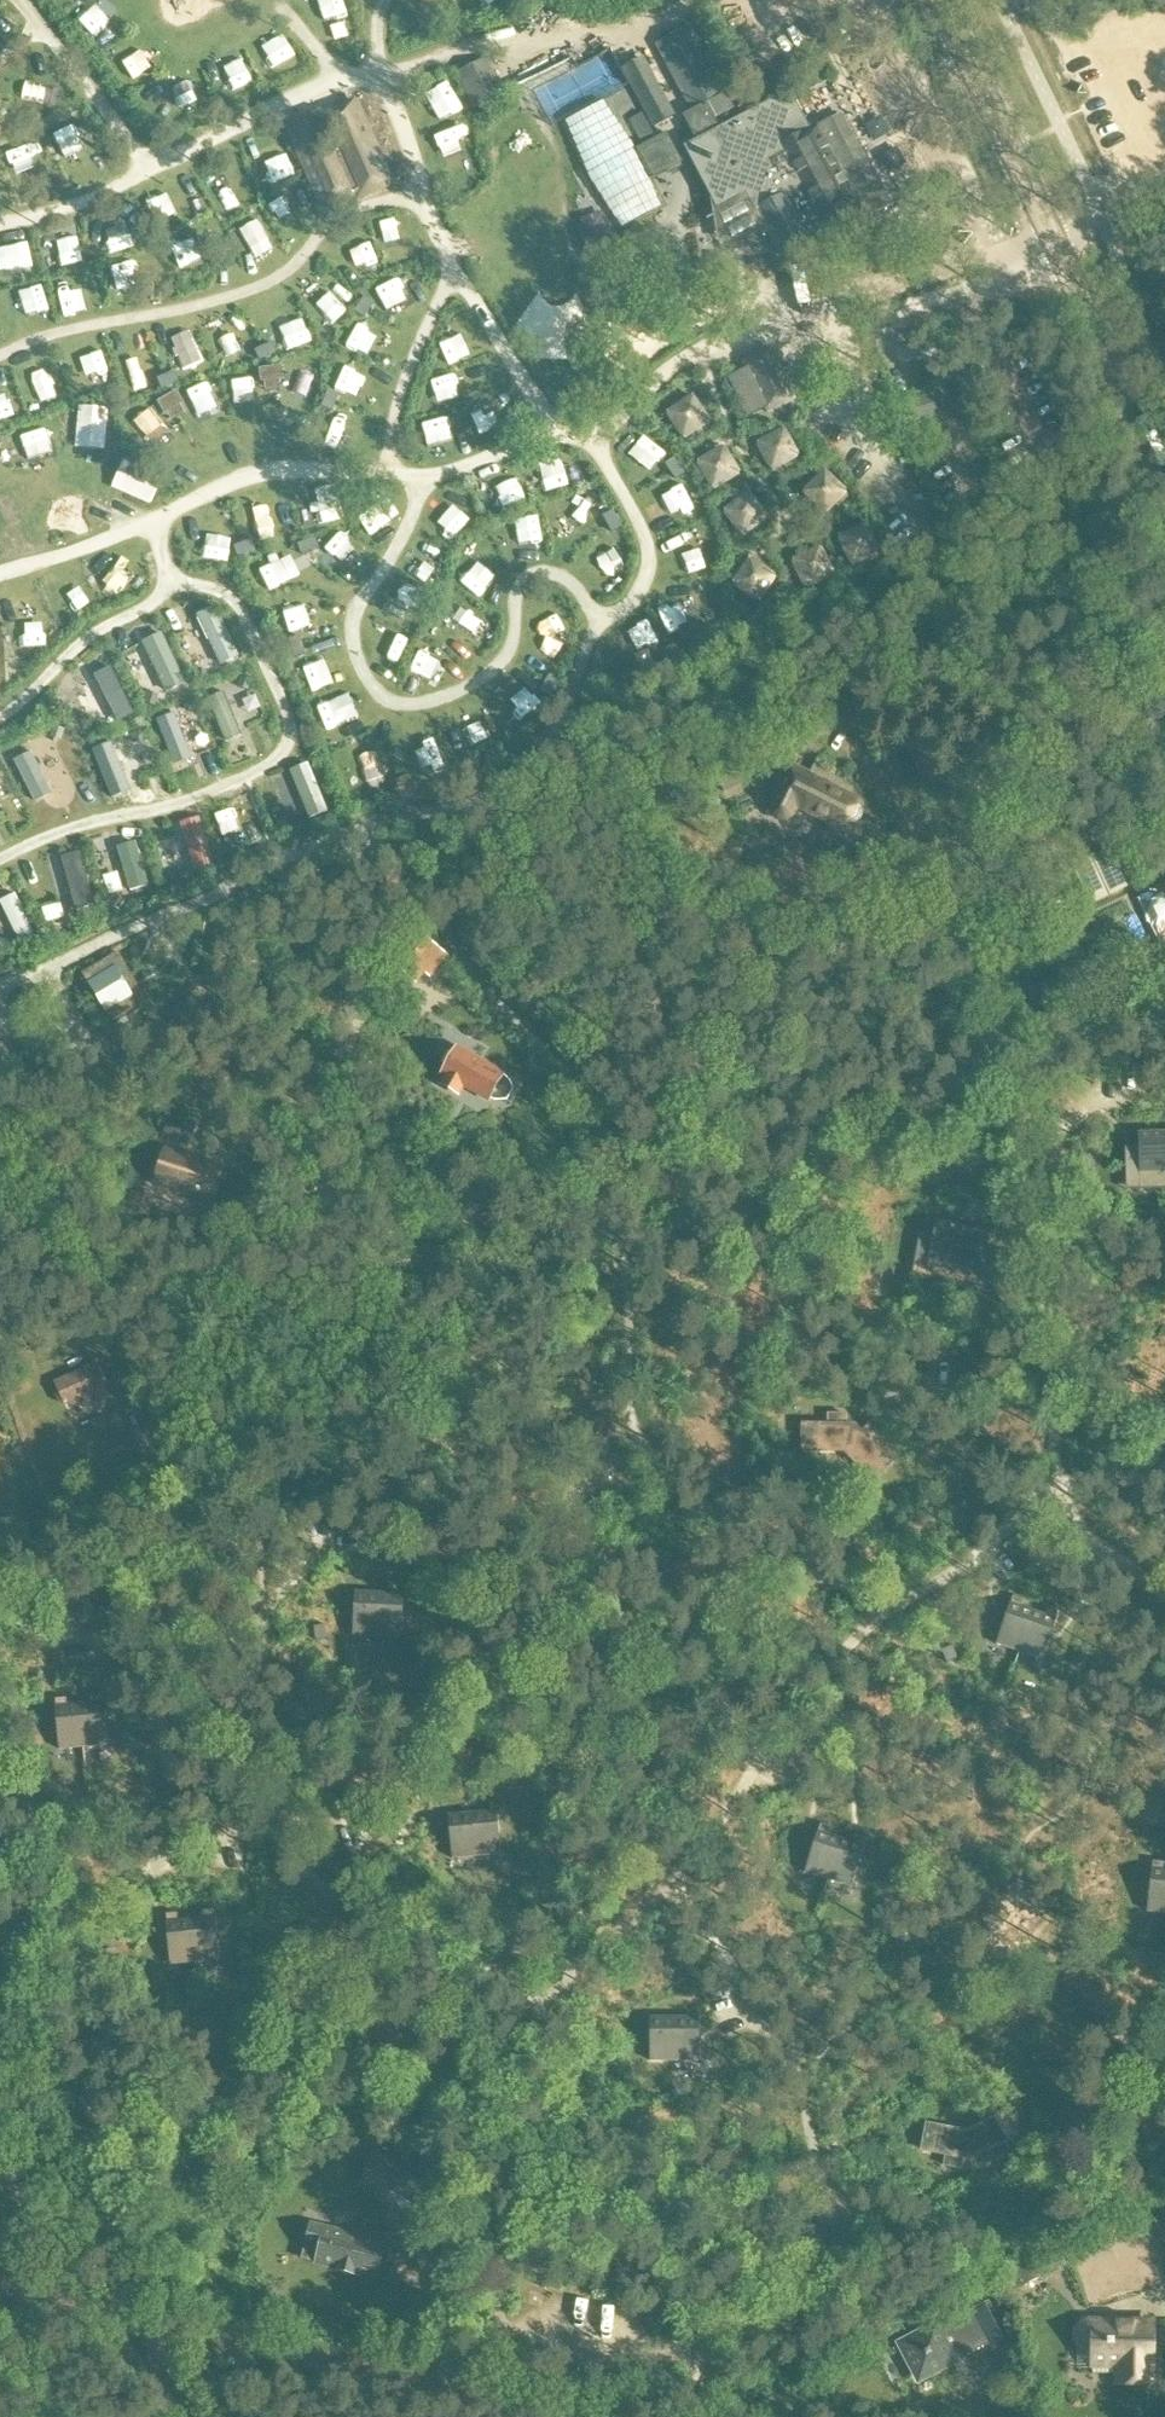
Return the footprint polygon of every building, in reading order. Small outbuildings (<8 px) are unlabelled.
[(691,25),(655,44),(698,127),(735,107),(691,25)] [(8,53),(0,45),(0,62),(8,53)] [(676,117),(645,59),(622,71),(653,129),(676,117)] [(502,96),(486,61),(456,75),(472,110),(502,96)] [(0,106),(0,113),(41,130),(53,98),(11,81),(0,106)] [(811,132),(790,92),(684,149),(716,209),(747,193),(780,255),(825,231),(825,232),(838,225),(847,243),(871,230),(865,220),(890,206),(879,187),(869,192),(853,163),(831,121),(811,132)] [(355,204),(394,187),(355,99),(285,130),(320,211),(352,197),(355,204)] [(643,147),(634,152),(639,162),(650,182),(666,174),(668,177),(682,169),(681,166),(683,165),(667,135),(656,140),(643,147)] [(4,156),(11,187),(63,176),(56,144),(4,156)] [(364,297),(354,313),(365,320),(375,304),(364,297)] [(1022,332),(1010,336),(1014,346),(1026,342),(1022,332)] [(272,344),(254,352),(259,363),(277,354),(272,344)] [(747,419),(760,413),(762,416),(798,399),(774,348),(743,362),(747,370),(727,378),(747,419)] [(266,388),(298,387),(297,368),(287,369),(286,365),(265,366),(266,388)] [(314,397),(318,368),(303,366),(299,395),(314,397)] [(175,373),(157,380),(161,391),(179,384),(175,373)] [(201,418),(222,408),(211,384),(189,394),(201,418)] [(328,390),(321,409),(333,413),(340,395),(328,390)] [(692,399),(685,404),(665,419),(683,443),(710,423),(692,399)] [(784,429),(780,431),(754,445),(770,475),(800,459),(784,429)] [(724,446),(721,448),(694,464),(711,494),(742,476),(724,446)] [(675,458),(665,465),(675,481),(685,475),(675,458)] [(823,469),(820,472),(801,494),(827,517),(849,492),(823,469)] [(748,493),(738,500),(723,513),(744,538),(768,519),(748,493)] [(35,494),(22,501),(32,519),(45,512),(35,494)] [(613,512),(602,518),(611,534),(622,529),(613,512)] [(233,516),(211,522),(218,547),(240,541),(233,516)] [(865,525),(863,526),(837,537),(851,569),(879,557),(865,525)] [(315,539),(297,546),(301,557),(319,550),(315,539)] [(252,541),(233,548),(237,559),(256,553),(252,541)] [(821,547),(806,554),(791,561),(805,592),(835,578),(821,547)] [(89,556),(84,575),(137,589),(142,570),(89,556)] [(748,559),(730,585),(759,605),(777,579),(748,559)] [(0,611),(0,615),(12,628),(51,591),(37,576),(0,611)] [(35,646),(81,617),(70,600),(24,629),(35,646)] [(216,610),(197,619),(220,666),(238,657),(216,610)] [(162,635),(148,642),(144,643),(167,693),(185,684),(181,677),(162,635)] [(111,667),(94,676),(117,721),(118,723),(134,715),(111,667)] [(550,675),(539,692),(549,699),(560,682),(550,675)] [(319,703),(328,727),(361,715),(352,691),(319,703)] [(224,694),(207,702),(226,744),(242,737),(224,694)] [(174,715),(156,722),(173,767),(191,759),(174,715)] [(457,753),(478,745),(470,725),(449,733),(457,753)] [(136,776),(123,742),(110,747),(123,781),(136,776)] [(31,752),(14,761),(35,804),(52,795),(31,752)] [(308,764),(289,771),(309,820),(327,812),(308,764)] [(740,765),(731,768),(712,776),(720,795),(748,784),(740,765)] [(859,808),(864,797),(863,796),(827,778),(825,781),(792,765),(769,811),(770,815),(773,818),(776,821),(779,823),(783,824),(788,824),(791,822),(798,808),(847,832),(850,825),(851,825),(852,825),(853,825),(854,825),(855,825),(856,825),(857,825),(857,824),(858,824),(859,823),(860,823),(860,822),(861,821),(861,820),(862,820),(862,819),(862,818),(863,817),(863,816),(863,815),(863,814),(863,813),(862,813),(862,812),(862,811),(861,811),(861,810),(861,809),(860,809),(860,808),(859,808)] [(260,843),(272,837),(255,798),(243,804),(260,843)] [(199,818),(180,825),(195,873),(214,867),(199,818)] [(135,843),(117,849),(130,893),(148,887),(135,843)] [(1128,885),(1110,846),(1073,863),(1091,902),(1128,885)] [(61,859),(76,912),(94,906),(79,854),(61,859)] [(1164,936),(1164,889),(1147,897),(1164,936)] [(0,902),(0,905),(21,948),(37,940),(15,895),(0,902)] [(411,982),(437,948),(416,932),(390,966),(411,982)] [(118,954),(99,966),(97,963),(83,970),(89,980),(88,981),(106,1012),(110,1010),(116,1023),(136,1012),(128,999),(141,991),(118,954)] [(443,1074),(447,1076),(441,1087),(458,1097),(464,1086),(477,1094),(474,1098),(487,1105),(490,1100),(496,1102),(505,1101),(511,1090),(507,1081),(502,1078),(503,1077),(491,1070),(491,1069),(457,1049),(443,1074)] [(1140,1170),(1163,1170),(1163,1136),(1140,1136),(1140,1170)] [(154,1185),(205,1202),(217,1165),(166,1149),(154,1185)] [(953,1270),(959,1227),(937,1223),(929,1266),(953,1270)] [(959,1227),(953,1270),(977,1275),(983,1232),(959,1227)] [(90,1410),(111,1400),(96,1365),(56,1383),(66,1405),(84,1397),(90,1410)] [(845,1451),(855,1425),(847,1425),(847,1414),(829,1414),(829,1425),(817,1425),(817,1451),(845,1451)] [(855,1425),(845,1451),(865,1471),(884,1452),(875,1444),(883,1436),(871,1424),(862,1431),(855,1425)] [(377,1639),(379,1594),(355,1593),(353,1637),(377,1639)] [(379,1594),(377,1639),(402,1640),(404,1595),(379,1594)] [(1021,1651),(1034,1612),(1022,1608),(1024,1601),(1014,1598),(998,1644),(1021,1651)] [(1034,1612),(1021,1651),(1043,1659),(1059,1613),(1047,1609),(1045,1616),(1034,1612)] [(81,1705),(84,1747),(108,1744),(105,1702),(102,1702),(101,1695),(91,1696),(92,1703),(81,1705)] [(60,1749),(84,1747),(81,1705),(68,1706),(67,1699),(56,1701),(60,1749)] [(473,1814),(477,1856),(501,1853),(497,1812),(473,1814)] [(453,1858),(477,1856),(473,1814),(449,1817),(453,1858)] [(828,1878),(839,1838),(830,1835),(832,1829),(821,1825),(807,1872),(828,1878)] [(839,1838),(828,1878),(852,1886),(866,1839),(854,1835),(852,1842),(839,1838)] [(1164,1870),(1164,1864),(1154,1863),(1148,1911),(1164,1912),(1164,1870)] [(192,1919),(195,1962),(219,1960),(216,1910),(202,1912),(202,1918),(192,1919)] [(170,1964),(195,1962),(192,1919),(178,1920),(177,1913),(167,1914),(168,1921),(170,1964)] [(652,2060),(674,2060),(674,2018),(652,2018),(652,2060)] [(674,2018),(674,2060),(700,2060),(700,2018),(674,2018)] [(968,2132),(974,2161),(982,2156),(987,2165),(1003,2156),(998,2147),(1019,2135),(1005,2112),(969,2132),(968,2132)] [(967,2160),(974,2161),(968,2132),(924,2124),(920,2150),(936,2153),(946,2155),(944,2166),(965,2170),(967,2160)] [(368,2148),(359,2185),(408,2196),(416,2159),(368,2148)] [(1164,2253),(1164,2204),(1151,2208),(1164,2253)] [(391,2283),(400,2247),(311,2224),(302,2261),(391,2283)] [(966,2308),(898,2343),(921,2386),(964,2364),(959,2356),(984,2343),(966,2308)] [(1090,2350),(1089,2366),(1092,2366),(1092,2375),(1117,2375),(1117,2385),(1158,2386),(1159,2326),(1090,2326),(1087,2326),(1084,2327),(1082,2329),(1080,2331),(1079,2333),(1078,2336),(1078,2339),(1079,2342),(1080,2344),(1082,2346),(1084,2348),(1087,2349),(1090,2350)]
